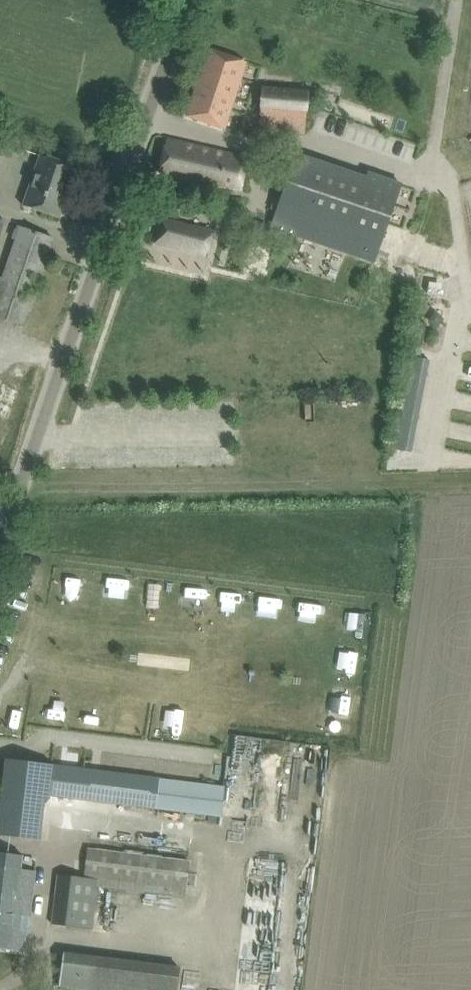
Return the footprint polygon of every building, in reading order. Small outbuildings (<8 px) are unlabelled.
[(187,116),(206,122),(225,128),(247,61),(209,48),(187,116)] [(261,112),(259,132),(305,136),(309,92),(261,88),(259,111),(261,112)] [(160,174),(180,178),(239,191),(246,157),(168,140),(160,174)] [(41,154),(23,205),(60,218),(77,167),(41,154)] [(294,156),(268,226),(272,227),(269,237),(283,242),(286,233),(369,262),(397,184),(364,172),(362,180),(350,211),(316,199),(328,168),(294,156)] [(161,220),(155,242),(206,253),(211,232),(161,220)] [(255,222),(250,237),(262,241),(268,227),(255,222)] [(3,279),(0,278),(0,318),(23,326),(53,238),(20,227),(3,279)] [(45,793),(221,815),(224,787),(52,766),(52,765),(7,759),(0,814),(0,834),(40,839),(45,793)] [(187,828),(187,818),(129,817),(129,826),(187,828)] [(87,928),(93,887),(182,898),(187,861),(88,848),(84,878),(57,874),(51,924),(87,928)] [(10,854),(0,852),(0,948),(22,951),(24,933),(28,933),(30,913),(35,871),(21,869),(23,855),(10,854)] [(97,989),(184,989),(186,971),(68,959),(65,987),(97,989)]
